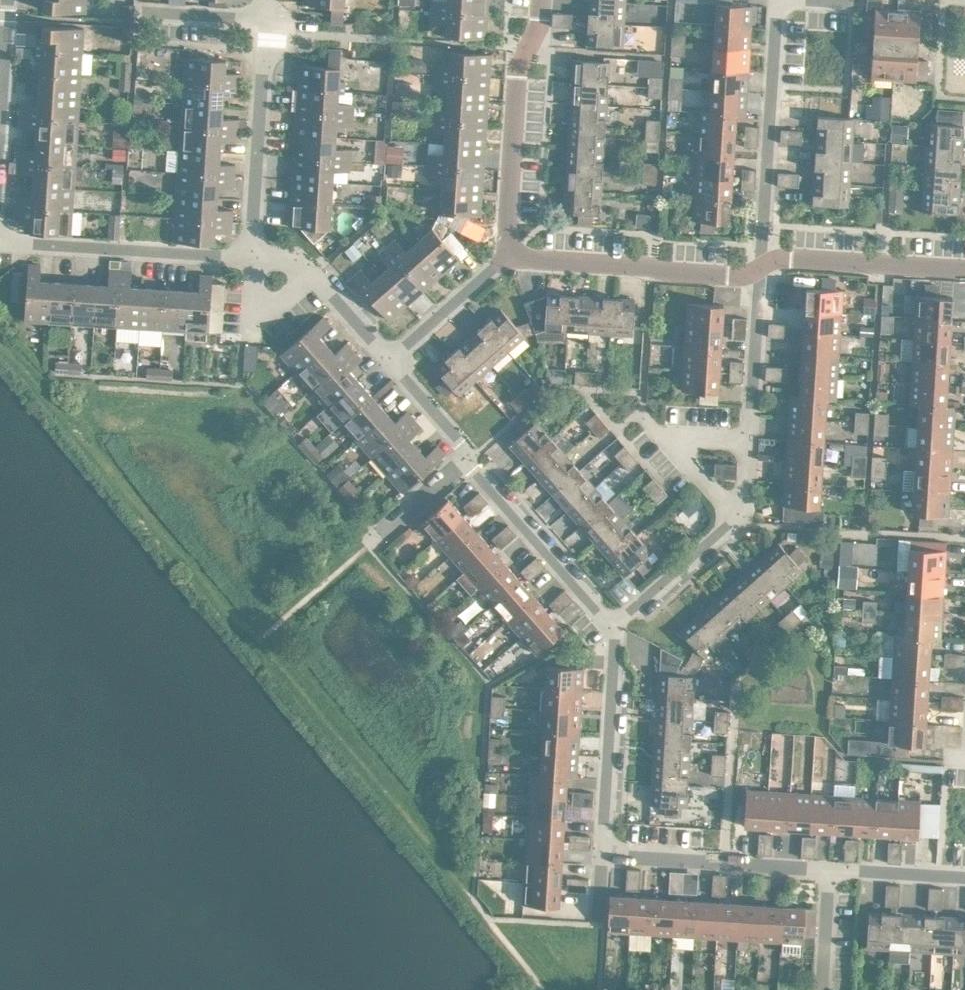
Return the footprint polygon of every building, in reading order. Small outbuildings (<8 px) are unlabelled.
[(128,9),(128,0),(119,0),(119,8),(128,9)] [(325,11),(337,12),(338,0),(326,0),(325,11)] [(435,0),(425,0),(424,11),(440,12),(440,24),(480,27),(482,3),(435,0)] [(582,10),(618,13),(619,0),(583,0),(582,10)] [(709,14),(745,17),(746,0),(710,0),(709,14)] [(867,32),(890,33),(892,0),(861,0),(861,4),(859,4),(858,17),(868,18),(867,32)] [(890,33),(912,35),(913,21),(924,21),(925,8),(914,7),(915,0),(892,0),(890,33)] [(546,15),(557,16),(558,2),(547,1),(546,15)] [(558,2),(557,16),(567,16),(568,3),(558,2)] [(618,13),(582,10),(581,33),(617,35),(618,13)] [(32,26),(31,37),(77,40),(79,16),(38,14),(37,26),(32,26)] [(117,30),(126,30),(127,15),(118,14),(117,30)] [(709,14),(708,36),(744,38),(745,17),(709,14)] [(666,23),(666,33),(679,34),(680,23),(666,23)] [(865,67),(888,68),(890,33),(867,32),(867,46),(856,45),(855,58),(866,59),(865,67)] [(679,34),(666,33),(665,44),(679,45),(679,34)] [(890,33),(888,68),(910,70),(911,62),(921,63),(922,49),(911,48),(912,35),(890,33)] [(708,36),(707,57),(742,60),(744,38),(708,36)] [(36,49),(35,60),(76,63),(77,40),(31,37),(30,48),(36,49)] [(294,53),(292,77),(333,79),(333,80),(338,81),(339,69),(334,68),(334,56),(335,39),(323,38),(322,55),(294,53)] [(428,51),(427,63),(484,66),(485,43),(445,40),(444,53),(428,51)] [(180,46),(178,69),(235,73),(235,62),(219,61),(220,48),(180,46)] [(405,46),(405,60),(420,60),(421,52),(416,47),(405,46)] [(568,48),(567,71),(602,73),(604,50),(568,48)] [(116,50),(115,65),(124,66),(125,51),(116,50)] [(707,57),(705,79),(741,81),(742,60),(707,57)] [(35,60),(34,83),(74,85),(76,63),(35,60)] [(442,75),(442,86),(482,89),(484,66),(427,63),(426,74),(442,75)] [(124,66),(115,65),(114,78),(123,78),(124,66)] [(644,65),(643,75),(657,76),(657,66),(644,65)] [(664,66),(663,76),(677,77),(677,67),(664,66)] [(178,69),(177,92),(217,95),(218,83),(234,84),(235,73),(178,69)] [(390,71),(390,81),(400,81),(401,71),(390,71)] [(567,71),(565,92),(601,94),(602,73),(567,71)] [(657,76),(643,75),(642,86),(656,87),(657,76)] [(677,77),(663,76),(662,87),(676,88),(677,77)] [(292,77),(291,100),(347,103),(348,92),(332,91),(333,80),(333,79),(292,77)] [(705,79),(704,100),(704,101),(730,102),(730,103),(739,104),(741,81),(705,79)] [(17,93),(16,105),(73,108),(74,85),(34,83),(33,95),(17,93)] [(861,93),(860,107),(883,108),(884,86),(867,85),(867,93),(861,93)] [(425,97),(424,108),(481,112),(482,89),(442,86),(441,98),(425,97)] [(388,89),(387,100),(397,100),(397,89),(388,89)] [(177,92),(175,115),(232,119),(233,107),(216,106),(217,95),(177,92)] [(565,92),(564,114),(600,116),(601,94),(565,92)] [(922,112),(921,134),(956,137),(958,114),(956,114),(957,99),(932,97),(931,112),(922,112)] [(695,99),(693,122),(729,124),(730,103),(730,102),(704,101),(704,100),(695,99)] [(291,100),(289,122),(330,125),(331,113),(347,114),(347,103),(291,100)] [(31,117),(31,128),(71,131),(73,108),(16,105),(15,116),(31,117)] [(812,105),(811,127),(846,129),(848,107),(812,105)] [(440,120),(439,132),(479,135),(481,112),(424,108),(423,119),(440,120)] [(641,108),(640,119),(654,119),(654,109),(641,108)] [(564,114),(562,135),(598,137),(600,116),(564,114)] [(740,114),(739,125),(753,126),(753,115),(740,114)] [(887,114),(886,130),(901,131),(902,115),(887,114)] [(175,115),(174,138),(214,140),(215,129),(231,130),(232,119),(175,115)] [(108,117),(108,135),(125,136),(126,117),(108,117)] [(774,132),(785,132),(786,119),(775,118),(774,132)] [(654,119),(640,119),(640,129),(653,130),(654,119)] [(786,119),(785,132),(796,133),(796,119),(786,119)] [(289,122),(288,145),(345,149),(345,138),(329,137),(330,125),(289,122)] [(693,122),(692,143),(727,146),(729,124),(693,122)] [(753,126),(739,125),(738,135),(752,136),(753,126)] [(811,127),(809,149),(845,151),(846,129),(811,127)] [(13,150),(70,154),(71,131),(31,128),(30,140),(14,139),(14,142),(13,150)] [(422,142),(421,154),(478,157),(479,135),(439,132),(438,143),(422,142)] [(381,134),(380,151),(397,152),(398,135),(381,134)] [(921,134),(919,156),(955,158),(956,137),(921,134)] [(562,135),(561,157),(597,159),(598,137),(562,135)] [(107,137),(107,147),(120,148),(120,137),(107,137)] [(174,138),(172,160),(229,164),(230,153),(214,152),(214,140),(174,138)] [(345,138),(345,149),(357,150),(358,143),(354,138),(345,138)] [(692,143),(690,165),(726,167),(727,146),(692,143)] [(288,145),(287,168),(327,170),(328,159),(344,160),(345,149),(288,145)] [(3,149),(2,161),(12,161),(13,150),(3,149)] [(809,149),(808,170),(844,172),(845,151),(809,149)] [(28,162),(28,174),(68,176),(70,154),(13,150),(12,161),(28,162)] [(638,151),(637,162),(651,163),(652,152),(638,151)] [(382,153),(381,165),(392,165),(392,159),(396,159),(396,154),(382,153)] [(437,166),(436,177),(476,180),(478,157),(421,154),(421,165),(437,166)] [(107,156),(107,171),(117,171),(118,157),(107,156)] [(919,156),(918,177),(954,180),(955,158),(919,156)] [(561,157),(560,178),(595,181),(597,159),(561,157)] [(737,157),(736,168),(750,169),(750,158),(737,157)] [(172,160),(171,183),(211,186),(212,174),(228,175),(229,164),(172,160)] [(772,175),(782,175),(783,162),(772,161),(772,175)] [(651,163),(637,162),(637,172),(650,173),(651,163)] [(783,162),(782,175),(793,176),(794,162),(783,162)] [(690,165),(689,186),(725,189),(726,167),(690,165)] [(287,168),(285,191),(326,193),(327,170),(287,168)] [(750,169),(736,168),(736,179),(749,179),(750,169)] [(844,172),(808,170),(806,193),(842,195),(844,172)] [(11,184),(10,196),(67,199),(68,176),(28,174),(27,185),(11,184)] [(434,201),(430,209),(442,214),(448,202),(475,204),(476,180),(436,177),(434,201)] [(954,180),(918,177),(916,200),(952,202),(954,180)] [(595,181),(560,178),(558,201),(573,202),(572,212),(586,213),(586,202),(594,203),(595,181)] [(171,183),(169,206),(226,209),(227,198),(211,197),(211,186),(171,183)] [(365,196),(374,196),(375,184),(366,183),(365,196)] [(725,189),(689,186),(688,209),(695,209),(695,220),(708,221),(709,210),(723,211),(725,189)] [(326,193),(285,191),(284,214),(294,215),(308,231),(324,217),(326,193)] [(67,199),(10,196),(10,197),(10,206),(9,207),(25,208),(25,220),(65,223),(67,199)] [(631,202),(630,215),(643,216),(644,203),(631,202)] [(226,209),(169,206),(168,229),(208,232),(209,220),(225,221),(226,209)] [(226,209),(225,221),(234,221),(234,210),(226,209)] [(427,216),(409,232),(436,263),(454,247),(436,227),(442,214),(430,209),(427,216)] [(390,228),(381,235),(419,278),(436,263),(409,232),(400,240),(390,228)] [(347,232),(339,239),(348,249),(356,242),(347,232)] [(383,255),(375,262),(401,293),(419,278),(381,235),(373,242),(383,255)] [(104,248),(103,257),(115,258),(115,248),(104,248)] [(115,248),(115,258),(126,259),(126,249),(115,248)] [(19,309),(43,310),(45,270),(34,269),(35,253),(23,252),(19,309)] [(88,313),(111,315),(115,258),(103,257),(102,273),(91,273),(88,313)] [(111,315),(134,316),(136,275),(125,275),(126,259),(115,258),(111,315)] [(401,293),(375,262),(366,270),(355,258),(346,266),(384,308),(401,293)] [(4,287),(18,288),(20,260),(6,259),(4,287)] [(182,278),(179,319),(203,320),(206,264),(194,263),(193,279),(182,278)] [(801,277),(799,299),(835,302),(837,279),(829,279),(830,268),(816,267),(816,278),(801,277)] [(43,310),(65,312),(68,271),(45,270),(43,310)] [(65,312),(88,313),(91,273),(68,271),(65,312)] [(911,284),(909,306),(945,309),(947,286),(932,285),(933,275),(919,274),(919,284),(911,284)] [(134,316),(156,317),(159,277),(136,275),(134,316)] [(156,317),(179,319),(182,278),(159,277),(156,317)] [(517,287),(525,309),(529,321),(539,318),(561,320),(564,284),(541,282),(541,284),(517,287)] [(585,285),(564,284),(561,320),(583,321),(585,285)] [(607,287),(585,285),(583,321),(604,322),(607,287)] [(859,286),(858,303),(870,304),(870,287),(859,286)] [(629,288),(607,287),(604,322),(627,324),(627,316),(638,317),(639,303),(628,303),(629,288)] [(682,291),(681,314),(716,316),(718,294),(682,291)] [(496,298),(479,313),(502,340),(519,325),(529,321),(525,309),(510,314),(496,298)] [(799,299),(798,321),(834,323),(835,302),(799,299)] [(275,342),(291,360),(321,333),(313,324),(325,314),(317,305),(275,342)] [(727,306),(727,317),(740,318),(741,307),(727,306)] [(909,306),(908,328),(944,330),(945,309),(909,306)] [(762,325),(772,326),(773,312),(763,312),(762,325)] [(773,312),(772,326),(783,327),(784,313),(773,312)] [(479,313),(462,327),(486,354),(502,340),(479,313)] [(681,314),(679,335),(715,338),(716,316),(681,314)] [(740,318),(727,317),(726,327),(740,328),(740,318)] [(798,321),(797,342),(833,345),(834,323),(798,321)] [(462,327),(446,341),(470,368),(486,354),(462,327)] [(908,328),(907,349),(942,352),(944,330),(908,328)] [(291,360),(306,377),(348,340),(341,331),(329,342),(321,333),(291,360)] [(239,333),(238,358),(251,359),(251,333),(239,333)] [(679,335),(678,357),(714,359),(715,338),(679,335)] [(306,377),(321,394),(351,367),(343,359),(356,348),(348,340),(306,377)] [(470,368),(446,341),(429,356),(439,367),(431,374),(440,384),(448,377),(453,383),(470,368)] [(797,342),(795,364),(831,366),(833,345),(797,342)] [(725,349),(724,360),(738,361),(738,350),(725,349)] [(907,349),(905,371),(941,373),(942,352),(907,349)] [(50,360),(62,360),(63,352),(50,351),(50,360)] [(63,352),(62,360),(75,361),(75,352),(63,352)] [(759,369),(770,369),(770,356),(760,355),(759,369)] [(541,356),(546,371),(558,372),(559,358),(541,356)] [(770,356),(770,369),(780,370),(781,356),(770,356)] [(141,365),(153,366),(154,358),(141,357),(141,365)] [(714,359),(678,357),(676,379),(712,382),(714,359)] [(154,358),(153,366),(166,367),(166,358),(154,358)] [(569,373),(579,373),(580,360),(570,359),(569,373)] [(580,360),(579,373),(590,374),(591,361),(580,360)] [(738,361),(724,360),(723,370),(737,371),(738,361)] [(795,364),(794,385),(794,386),(820,387),(820,388),(830,388),(831,366),(795,364)] [(321,394),(336,411),(366,384),(351,367),(321,394)] [(964,382),(964,368),(956,367),(955,381),(964,382)] [(904,393),(913,394),(913,393),(940,395),(940,394),(941,373),(905,371),(904,393)] [(274,374),(256,390),(272,407),(277,402),(290,391),(274,374)] [(520,376),(512,383),(521,393),(529,386),(520,376)] [(521,393),(512,383),(504,390),(513,400),(521,393)] [(336,411),(351,428),(381,402),(366,384),(336,411)] [(784,384),(783,407),(819,409),(820,388),(820,387),(794,386),(794,385),(784,384)] [(913,394),(912,415),(948,417),(949,395),(940,394),(940,395),(913,393),(913,394)] [(351,428),(366,445),(408,408),(401,400),(389,410),(381,402),(351,428)] [(850,400),(849,411),(863,412),(863,401),(850,400)] [(277,402),(272,407),(278,414),(283,409),(277,402)] [(580,411),(587,419),(597,410),(590,402),(580,411)] [(869,402),(869,412),(882,413),(883,402),(869,402)] [(504,433),(518,450),(545,426),(530,410),(525,415),(518,407),(508,416),(514,424),(504,433)] [(783,407),(782,428),(818,430),(819,409),(783,407)] [(366,445),(381,463),(411,436),(404,427),(416,416),(408,408),(366,445)] [(597,410),(587,419),(594,426),(604,417),(597,410)] [(863,412),(849,411),(848,421),(862,422),(863,412)] [(882,413),(869,412),(868,423),(882,424),(882,413)] [(912,415),(910,437),(946,439),(948,417),(912,415)] [(324,424),(310,436),(319,446),(332,433),(324,424)] [(293,432),(302,441),(308,435),(300,426),(293,432)] [(518,450),(533,466),(559,443),(545,426),(518,450)] [(782,428),(780,450),(816,452),(818,430),(782,428)] [(840,433),(839,453),(846,454),(847,443),(861,444),(861,434),(840,433)] [(411,436),(381,463),(397,480),(439,443),(431,434),(419,444),(411,436)] [(608,443),(615,451),(626,442),(619,434),(608,443)] [(308,435),(302,441),(310,451),(317,445),(308,435)] [(910,437),(909,458),(945,460),(946,439),(910,437)] [(626,442),(615,451),(622,459),(633,450),(626,442)] [(533,466),(547,482),(574,459),(559,443),(533,466)] [(847,443),(846,454),(860,455),(861,444),(847,443)] [(867,445),(866,455),(879,456),(880,446),(867,445)] [(780,450),(779,471),(815,474),(816,452),(780,450)] [(332,451),(320,462),(332,475),(344,464),(332,451)] [(708,466),(730,467),(731,453),(709,451),(708,466)] [(860,455),(846,454),(845,464),(859,465),(860,455)] [(879,456),(866,455),(865,466),(879,467),(879,456)] [(909,458),(908,480),(943,482),(945,460),(909,458)] [(547,482),(561,499),(588,475),(574,459),(547,482)] [(637,475),(644,483),(654,474),(647,466),(637,475)] [(815,474),(779,471),(777,508),(778,508),(817,510),(817,496),(813,496),(815,474)] [(654,474),(644,483),(651,491),(661,482),(654,474)] [(561,499),(575,515),(602,491),(588,475),(561,499)] [(473,480),(465,487),(474,498),(482,491),(473,480)] [(943,482),(908,480),(906,502),(914,503),(913,513),(927,514),(927,503),(942,504),(943,482)] [(687,481),(673,494),(683,505),(697,492),(687,481)] [(575,515),(590,531),(616,507),(626,499),(612,483),(602,491),(575,515)] [(415,511),(430,528),(457,504),(442,487),(415,511)] [(474,498),(465,487),(457,494),(466,505),(474,498)] [(430,528),(444,544),(471,520),(457,504),(430,528)] [(590,531),(604,547),(631,524),(616,507),(590,531)] [(494,520),(503,530),(511,523),(502,513),(494,520)] [(444,544),(458,560),(485,537),(471,520),(444,544)] [(503,530),(494,520),(486,527),(495,537),(503,530)] [(782,521),(782,529),(790,530),(791,521),(782,521)] [(631,524),(604,547),(619,564),(630,554),(637,562),(647,553),(645,552),(640,545),(646,541),(631,524)] [(905,528),(904,537),(940,539),(940,531),(905,528)] [(835,529),(835,540),(847,540),(847,530),(835,529)] [(773,532),(756,547),(780,574),(797,559),(791,553),(798,548),(799,546),(790,536),(783,543),(773,532)] [(814,542),(814,555),(819,555),(818,563),(826,563),(826,556),(827,556),(827,536),(819,536),(819,542),(814,542)] [(458,560),(451,567),(465,583),(473,576),(500,553),(485,537),(458,560)] [(904,537),(903,559),(938,561),(940,539),(904,537)] [(646,541),(640,545),(645,552),(651,547),(646,541)] [(522,552),(531,563),(539,556),(530,545),(522,552)] [(756,547),(740,561),(764,588),(780,574),(756,547)] [(798,548),(791,553),(797,559),(800,556),(801,551),(798,548)] [(531,563),(522,552),(514,559),(523,570),(531,563)] [(473,576),(487,593),(514,569),(500,553),(473,576)] [(834,554),(833,575),(850,576),(851,555),(834,554)] [(903,559),(901,581),(937,583),(938,561),(903,559)] [(407,561),(399,568),(406,575),(413,568),(407,561)] [(740,561),(724,575),(747,602),(764,588),(740,561)] [(514,569),(487,593),(501,609),(528,585),(514,569)] [(724,575),(707,590),(731,616),(747,602),(724,575)] [(559,578),(551,585),(560,595),(568,588),(559,578)] [(900,601),(900,602),(936,605),(937,583),(901,581),(901,590),(900,601)] [(501,609),(515,625),(542,601),(528,585),(501,609)] [(560,595),(551,585),(543,592),(552,602),(560,595)] [(837,587),(837,597),(849,598),(849,587),(837,587)] [(857,589),(856,599),(870,600),(871,590),(857,589)] [(707,590),(691,604),(715,631),(731,616),(707,590)] [(890,590),(890,600),(900,601),(901,590),(890,590)] [(794,592),(786,598),(795,608),(802,602),(794,592)] [(786,598),(778,605),(787,615),(795,608),(786,598)] [(870,600),(856,599),(856,610),(869,611),(870,600)] [(542,601),(515,625),(530,642),(557,618),(542,601)] [(900,602),(898,623),(898,624),(925,625),(925,627),(934,627),(936,605),(900,602)] [(689,635),(682,649),(694,655),(698,646),(715,631),(691,604),(674,619),(689,635)] [(787,615),(778,605),(770,612),(779,622),(787,615)] [(454,608),(442,619),(448,626),(456,618),(460,615),(454,608)] [(456,618),(448,626),(457,635),(465,627),(456,618)] [(831,620),(830,639),(839,639),(840,621),(831,620)] [(889,622),(888,645),(924,647),(925,627),(925,625),(898,624),(898,623),(889,622)] [(754,626),(746,633),(755,644),(763,637),(754,626)] [(755,644),(746,633),(738,640),(747,651),(755,644)] [(655,636),(653,662),(669,663),(676,647),(655,636)] [(938,655),(948,656),(949,642),(939,641),(938,655)] [(949,642),(948,656),(959,656),(960,643),(949,642)] [(541,654),(540,676),(576,679),(577,656),(563,655),(563,645),(550,644),(549,654),(541,654)] [(888,645),(886,666),(922,669),(924,647),(888,645)] [(653,662),(652,684),(687,687),(689,664),(694,655),(682,649),(675,663),(669,663),(653,662)] [(829,654),(828,662),(840,662),(840,654),(829,654)] [(886,666),(885,688),(921,690),(922,669),(886,666)] [(536,676),(535,698),(574,700),(576,679),(540,676),(536,676)] [(486,684),(485,694),(499,695),(499,685),(486,684)] [(652,684),(650,706),(686,708),(687,687),(652,684)] [(935,698),(946,698),(946,685),(936,684),(935,698)] [(946,685),(946,698),(956,699),(957,685),(946,685)] [(885,688),(884,709),(919,712),(921,690),(885,688)] [(499,695),(485,694),(484,705),(498,706),(499,695)] [(533,719),(537,719),(573,722),(574,700),(535,698),(533,719)] [(709,699),(708,710),(722,710),(723,700),(709,699)] [(650,706),(649,728),(685,730),(686,708),(650,706)] [(919,712),(884,709),(882,732),(890,732),(889,743),(915,744),(916,734),(918,734),(919,712)] [(722,710),(708,710),(708,720),(721,721),(722,710)] [(537,719),(536,741),(571,743),(573,722),(537,719)] [(483,727),(482,738),(496,738),(497,728),(483,727)] [(649,728),(647,749),(683,751),(685,730),(649,728)] [(842,729),(841,742),(889,745),(889,743),(890,732),(882,732),(842,729)] [(496,738),(482,738),(482,748),(495,749),(496,738)] [(536,741),(534,762),(534,763),(561,764),(561,765),(570,766),(571,743),(536,741)] [(706,742),(706,753),(719,754),(720,743),(706,742)] [(647,749),(646,771),(682,773),(683,751),(647,749)] [(719,754),(706,753),(705,763),(719,764),(719,754)] [(525,761),(524,784),(559,786),(561,765),(561,764),(534,763),(534,762),(525,761)] [(682,773),(646,771),(645,793),(659,794),(658,804),(672,805),(673,795),(680,795),(682,773)] [(738,814),(760,816),(762,780),(740,779),(738,814)] [(566,793),(576,794),(577,780),(566,780),(566,793)] [(577,780),(576,794),(587,795),(588,781),(577,780)] [(760,816),(782,817),(784,781),(762,780),(760,816)] [(782,817),(803,818),(806,783),(784,781),(782,817)] [(803,818),(825,820),(827,784),(806,783),(803,818)] [(524,784),(522,805),(558,808),(559,786),(524,784)] [(825,820),(846,821),(849,785),(827,784),(825,820)] [(846,821),(868,823),(870,787),(849,785),(846,821)] [(868,823),(889,824),(892,788),(870,787),(868,823)] [(892,788),(889,824),(912,825),(912,824),(914,792),(914,790),(892,788)] [(914,792),(912,824),(932,826),(934,793),(914,792)] [(477,795),(476,803),(488,803),(489,796),(477,795)] [(522,805),(521,827),(557,829),(558,808),(522,805)] [(753,822),(752,832),(766,833),(767,823),(753,822)] [(563,836),(573,837),(574,823),(564,823),(563,836)] [(574,823),(573,837),(584,838),(585,824),(574,823)] [(796,825),(795,835),(809,836),(810,826),(796,825)] [(521,827),(519,848),(555,851),(557,829),(521,827)] [(839,827),(838,838),(852,839),(853,828),(839,827)] [(882,830),(882,841),(895,842),(896,831),(882,830)] [(766,833),(752,832),(752,843),(765,844),(766,833)] [(809,836),(795,835),(795,846),(808,847),(809,836)] [(852,839),(838,838),(838,849),(851,849),(852,839)] [(895,842),(882,841),(881,851),(895,852),(895,842)] [(519,848),(518,870),(554,872),(555,851),(519,848)] [(621,857),(620,867),(634,868),(634,858),(621,857)] [(664,860),(663,870),(677,871),(677,860),(664,860)] [(707,862),(706,873),(720,874),(720,863),(707,862)] [(750,865),(749,876),(763,876),(764,866),(750,865)] [(560,880),(571,880),(571,867),(561,866),(560,880)] [(571,867),(571,880),(581,881),(582,867),(571,867)] [(634,868),(620,867),(619,878),(633,879),(634,868)] [(554,872),(518,870),(517,892),(552,895),(554,872)] [(677,871),(663,870),(662,881),(676,882),(677,871)] [(720,874),(706,873),(706,883),(719,884),(720,874)] [(880,873),(879,884),(893,885),(893,874),(880,873)] [(763,876),(749,876),(749,886),(762,887),(763,876)] [(923,876),(922,887),(936,888),(937,877),(923,876)] [(601,919),(623,921),(626,885),(603,884),(601,919)] [(893,885),(879,884),(879,894),(892,895),(893,885)] [(623,921),(645,922),(647,886),(626,885),(623,921)] [(645,922),(667,924),(669,888),(647,886),(645,922)] [(936,888),(922,887),(922,897),(935,898),(936,888)] [(667,924),(688,925),(690,889),(669,888),(667,924)] [(688,925),(710,926),(712,891),(690,889),(688,925)] [(710,926),(731,928),(734,892),(712,891),(710,926)] [(731,928),(753,929),(755,893),(734,892),(731,928)] [(753,929),(774,930),(777,895),(755,893),(753,929)] [(777,895),(774,930),(796,932),(797,924),(807,925),(808,912),(809,897),(799,896),(777,895)] [(860,936),(883,938),(885,902),(863,900),(860,936)] [(883,938),(904,939),(907,903),(885,902),(883,938)] [(904,939),(926,940),(928,905),(907,903),(904,939)] [(926,940),(947,942),(950,906),(928,905),(926,940)] [(964,943),(964,907),(950,906),(947,942),(964,943)]
